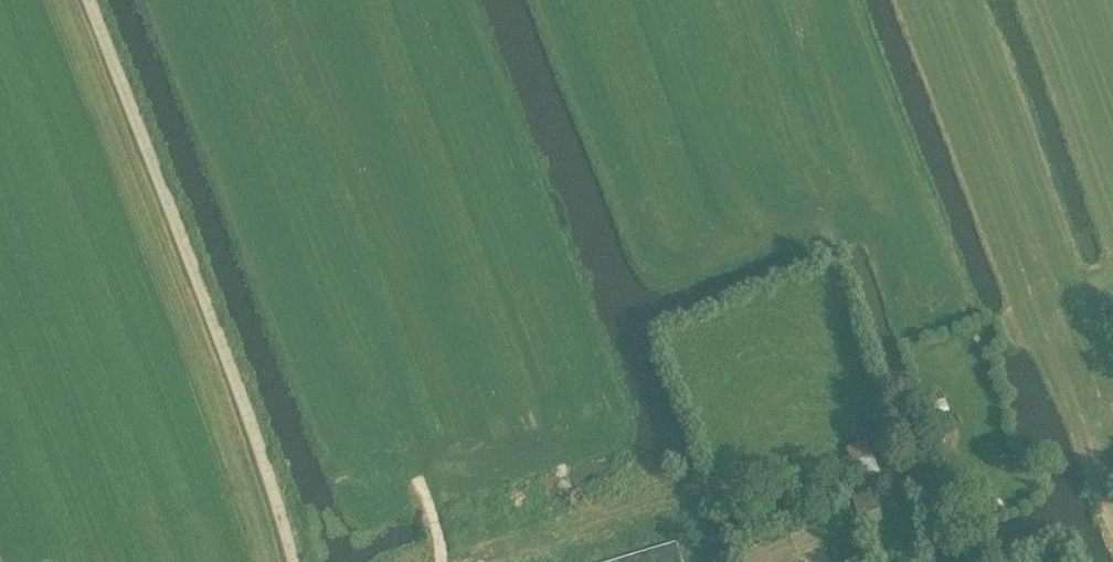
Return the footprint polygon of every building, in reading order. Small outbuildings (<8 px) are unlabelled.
[(864,529),(884,523),(874,493),(854,500),(864,529)]
